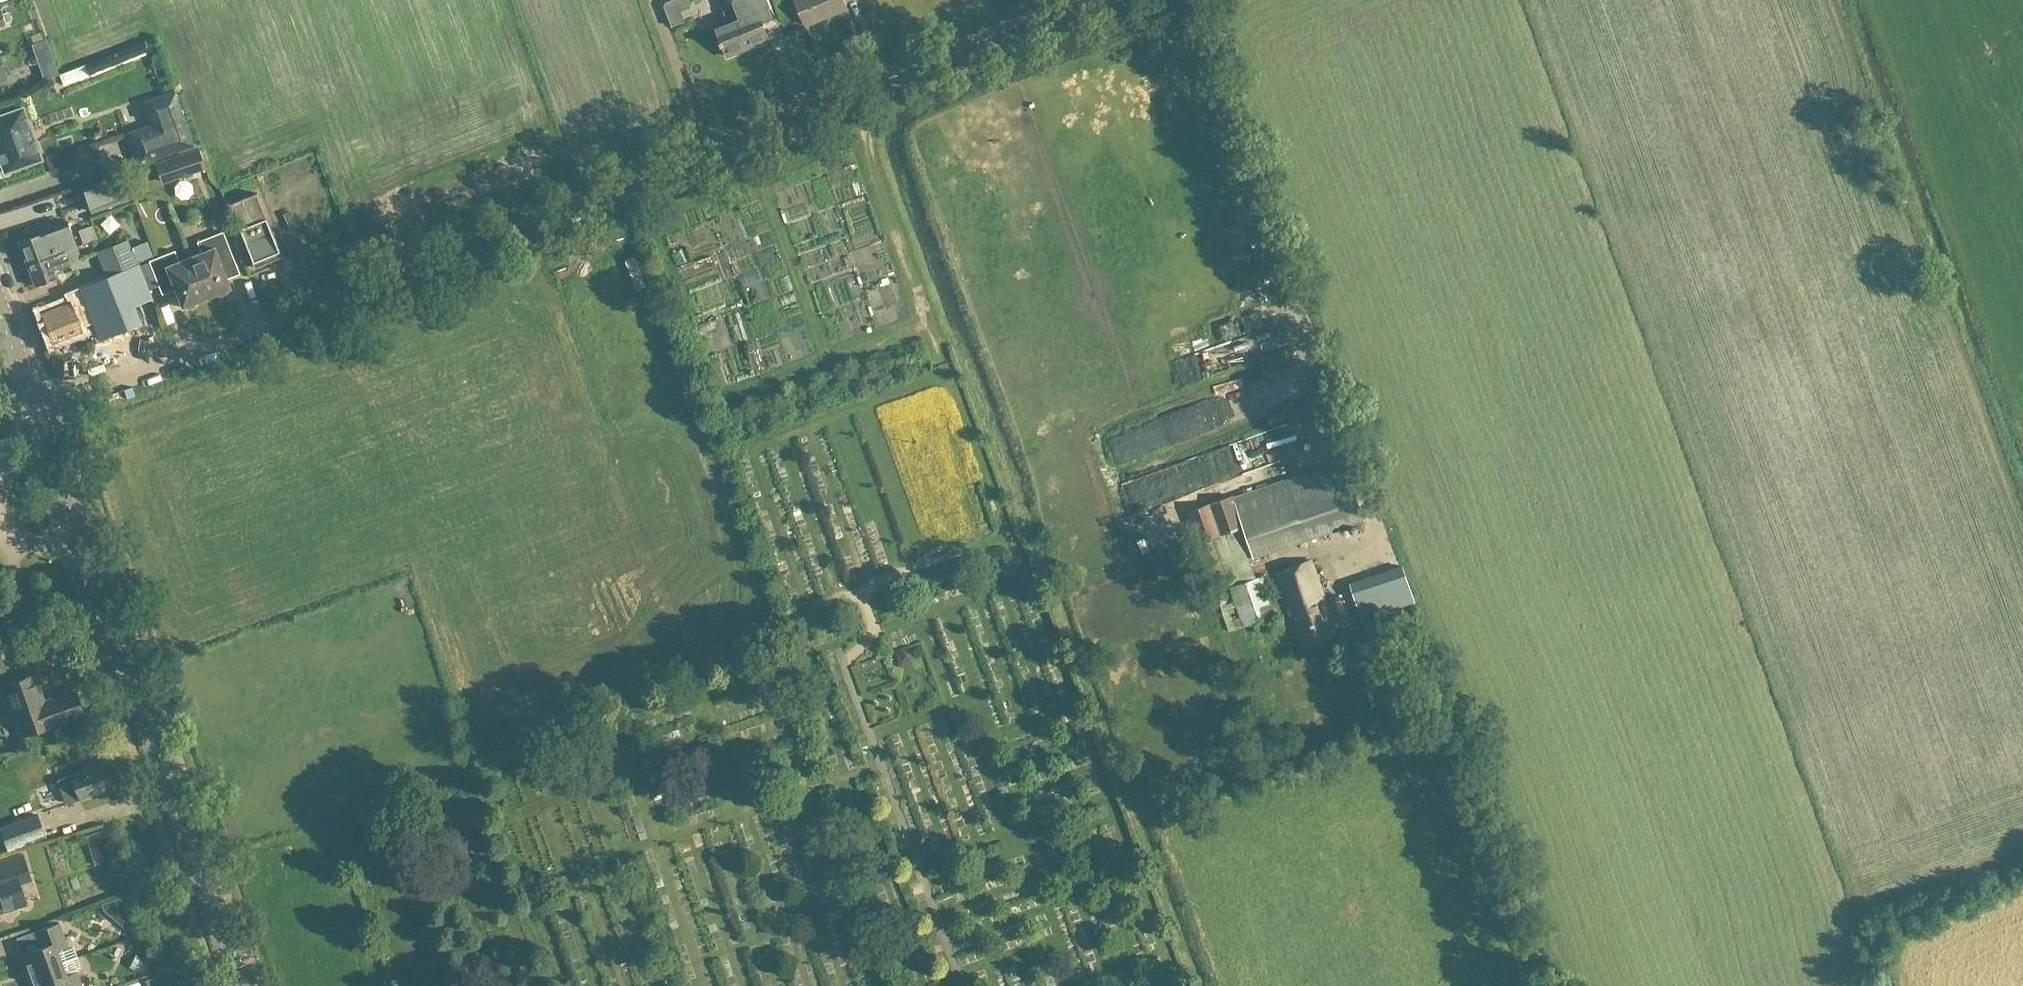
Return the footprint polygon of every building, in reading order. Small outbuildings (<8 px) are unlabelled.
[(751,2),(757,0),(726,0),(730,11),(733,10),(736,18),(713,27),(725,58),(767,41),(754,11),(751,2)] [(804,27),(845,10),(841,0),(793,0),(804,27)] [(143,44),(83,68),(87,77),(147,53),(143,44)] [(52,61),(42,65),(47,80),(58,76),(52,61)] [(19,97),(15,86),(10,88),(1,66),(0,66),(0,103),(19,97)] [(165,121),(127,134),(138,165),(191,147),(173,94),(158,99),(165,121)] [(0,117),(0,165),(3,174),(38,161),(20,110),(0,117)] [(197,151),(152,166),(159,186),(204,171),(197,151)] [(82,188),(90,213),(126,201),(118,176),(82,188)] [(252,269),(280,258),(255,194),(226,206),(252,269)] [(39,233),(40,237),(19,245),(26,265),(72,248),(63,224),(39,233)] [(199,254),(188,258),(204,299),(216,294),(216,297),(219,298),(225,295),(226,293),(225,291),(228,289),(225,280),(238,275),(221,233),(195,243),(199,254)] [(135,264),(129,249),(126,242),(96,254),(106,278),(136,266),(135,264)] [(146,243),(129,249),(135,264),(151,258),(146,243)] [(72,248),(26,265),(34,287),(56,279),(53,270),(77,262),(72,248)] [(886,249),(862,253),(866,283),(891,279),(886,249)] [(204,299),(188,258),(177,262),(173,252),(147,262),(160,295),(173,290),(180,308),(183,307),(184,309),(186,310),(193,308),(194,305),(193,303),(204,299)] [(136,266),(106,278),(63,294),(66,302),(41,311),(53,342),(80,331),(74,318),(87,313),(99,341),(139,325),(132,307),(151,300),(137,265),(136,266)] [(766,341),(774,373),(792,369),(784,337),(766,341)] [(1342,463),(1285,482),(1232,498),(1187,512),(1212,593),(1213,593),(1225,634),(1241,629),(1272,618),(1259,578),(1255,580),(1237,532),(1241,530),(1250,558),(1361,521),(1342,463)] [(1263,577),(1282,570),(1276,554),(1257,560),(1263,577)] [(1309,562),(1274,573),(1299,650),(1334,639),(1309,562)] [(1401,567),(1350,584),(1362,619),(1412,602),(1401,567)] [(73,690),(42,701),(33,675),(3,685),(21,737),(82,715),(73,690)] [(51,731),(56,744),(67,741),(62,728),(51,731)] [(20,753),(18,745),(0,751),(0,759),(20,753)] [(101,764),(58,779),(67,804),(110,789),(101,764)] [(0,829),(0,832),(6,850),(44,837),(37,816),(0,829)] [(102,831),(83,837),(88,853),(107,847),(102,831)] [(25,905),(18,884),(29,881),(22,857),(0,863),(0,912),(25,905)] [(121,912),(128,909),(125,898),(117,900),(121,912)] [(68,936),(63,938),(57,923),(34,932),(39,946),(19,954),(26,975),(75,957),(68,936)] [(135,955),(128,968),(142,975),(149,963),(135,955)] [(26,975),(30,985),(80,985),(75,972),(78,971),(79,967),(75,957),(26,975)] [(156,978),(144,982),(145,985),(159,985),(156,978)]
